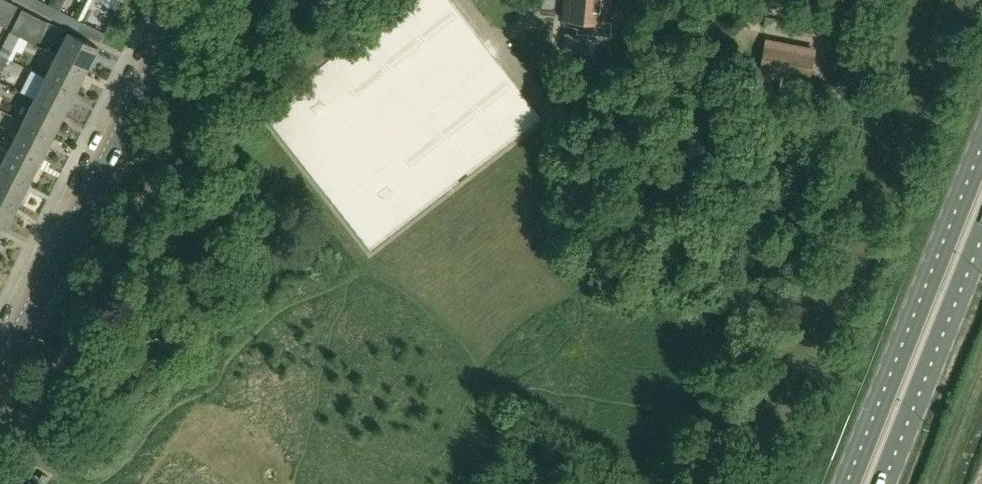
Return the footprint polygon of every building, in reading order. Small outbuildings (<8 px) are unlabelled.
[(60,10),(39,0),(37,0),(33,7),(56,18),(60,10)] [(92,0),(83,0),(74,18),(82,21),(92,0)] [(605,21),(607,0),(565,0),(563,20),(577,21),(576,33),(611,37),(611,36),(612,21),(605,21)] [(16,6),(6,1),(0,12),(0,24),(6,27),(16,6)] [(22,9),(10,32),(19,37),(20,36),(31,14),(22,9)] [(77,29),(82,21),(60,10),(56,18),(77,29)] [(104,32),(82,21),(77,29),(99,40),(104,32)] [(0,53),(0,55),(8,59),(11,61),(17,51),(22,53),(28,40),(20,36),(19,37),(10,32),(0,53)] [(85,70),(96,47),(67,32),(56,55),(85,70)] [(767,41),(761,73),(782,77),(780,87),(779,90),(804,94),(805,92),(807,82),(808,82),(814,50),(789,46),(767,41)] [(74,92),(85,70),(56,55),(44,77),(74,92)] [(62,114),(74,92),(44,77),(33,99),(62,114)] [(51,136),(62,114),(33,99),(22,122),(51,136)] [(40,159),(51,136),(22,122),(11,144),(40,159)] [(40,159),(11,144),(0,165),(0,166),(29,181),(40,159)] [(29,181),(0,166),(0,194),(18,203),(29,181)] [(18,203),(0,194),(0,222),(6,226),(18,203)]
